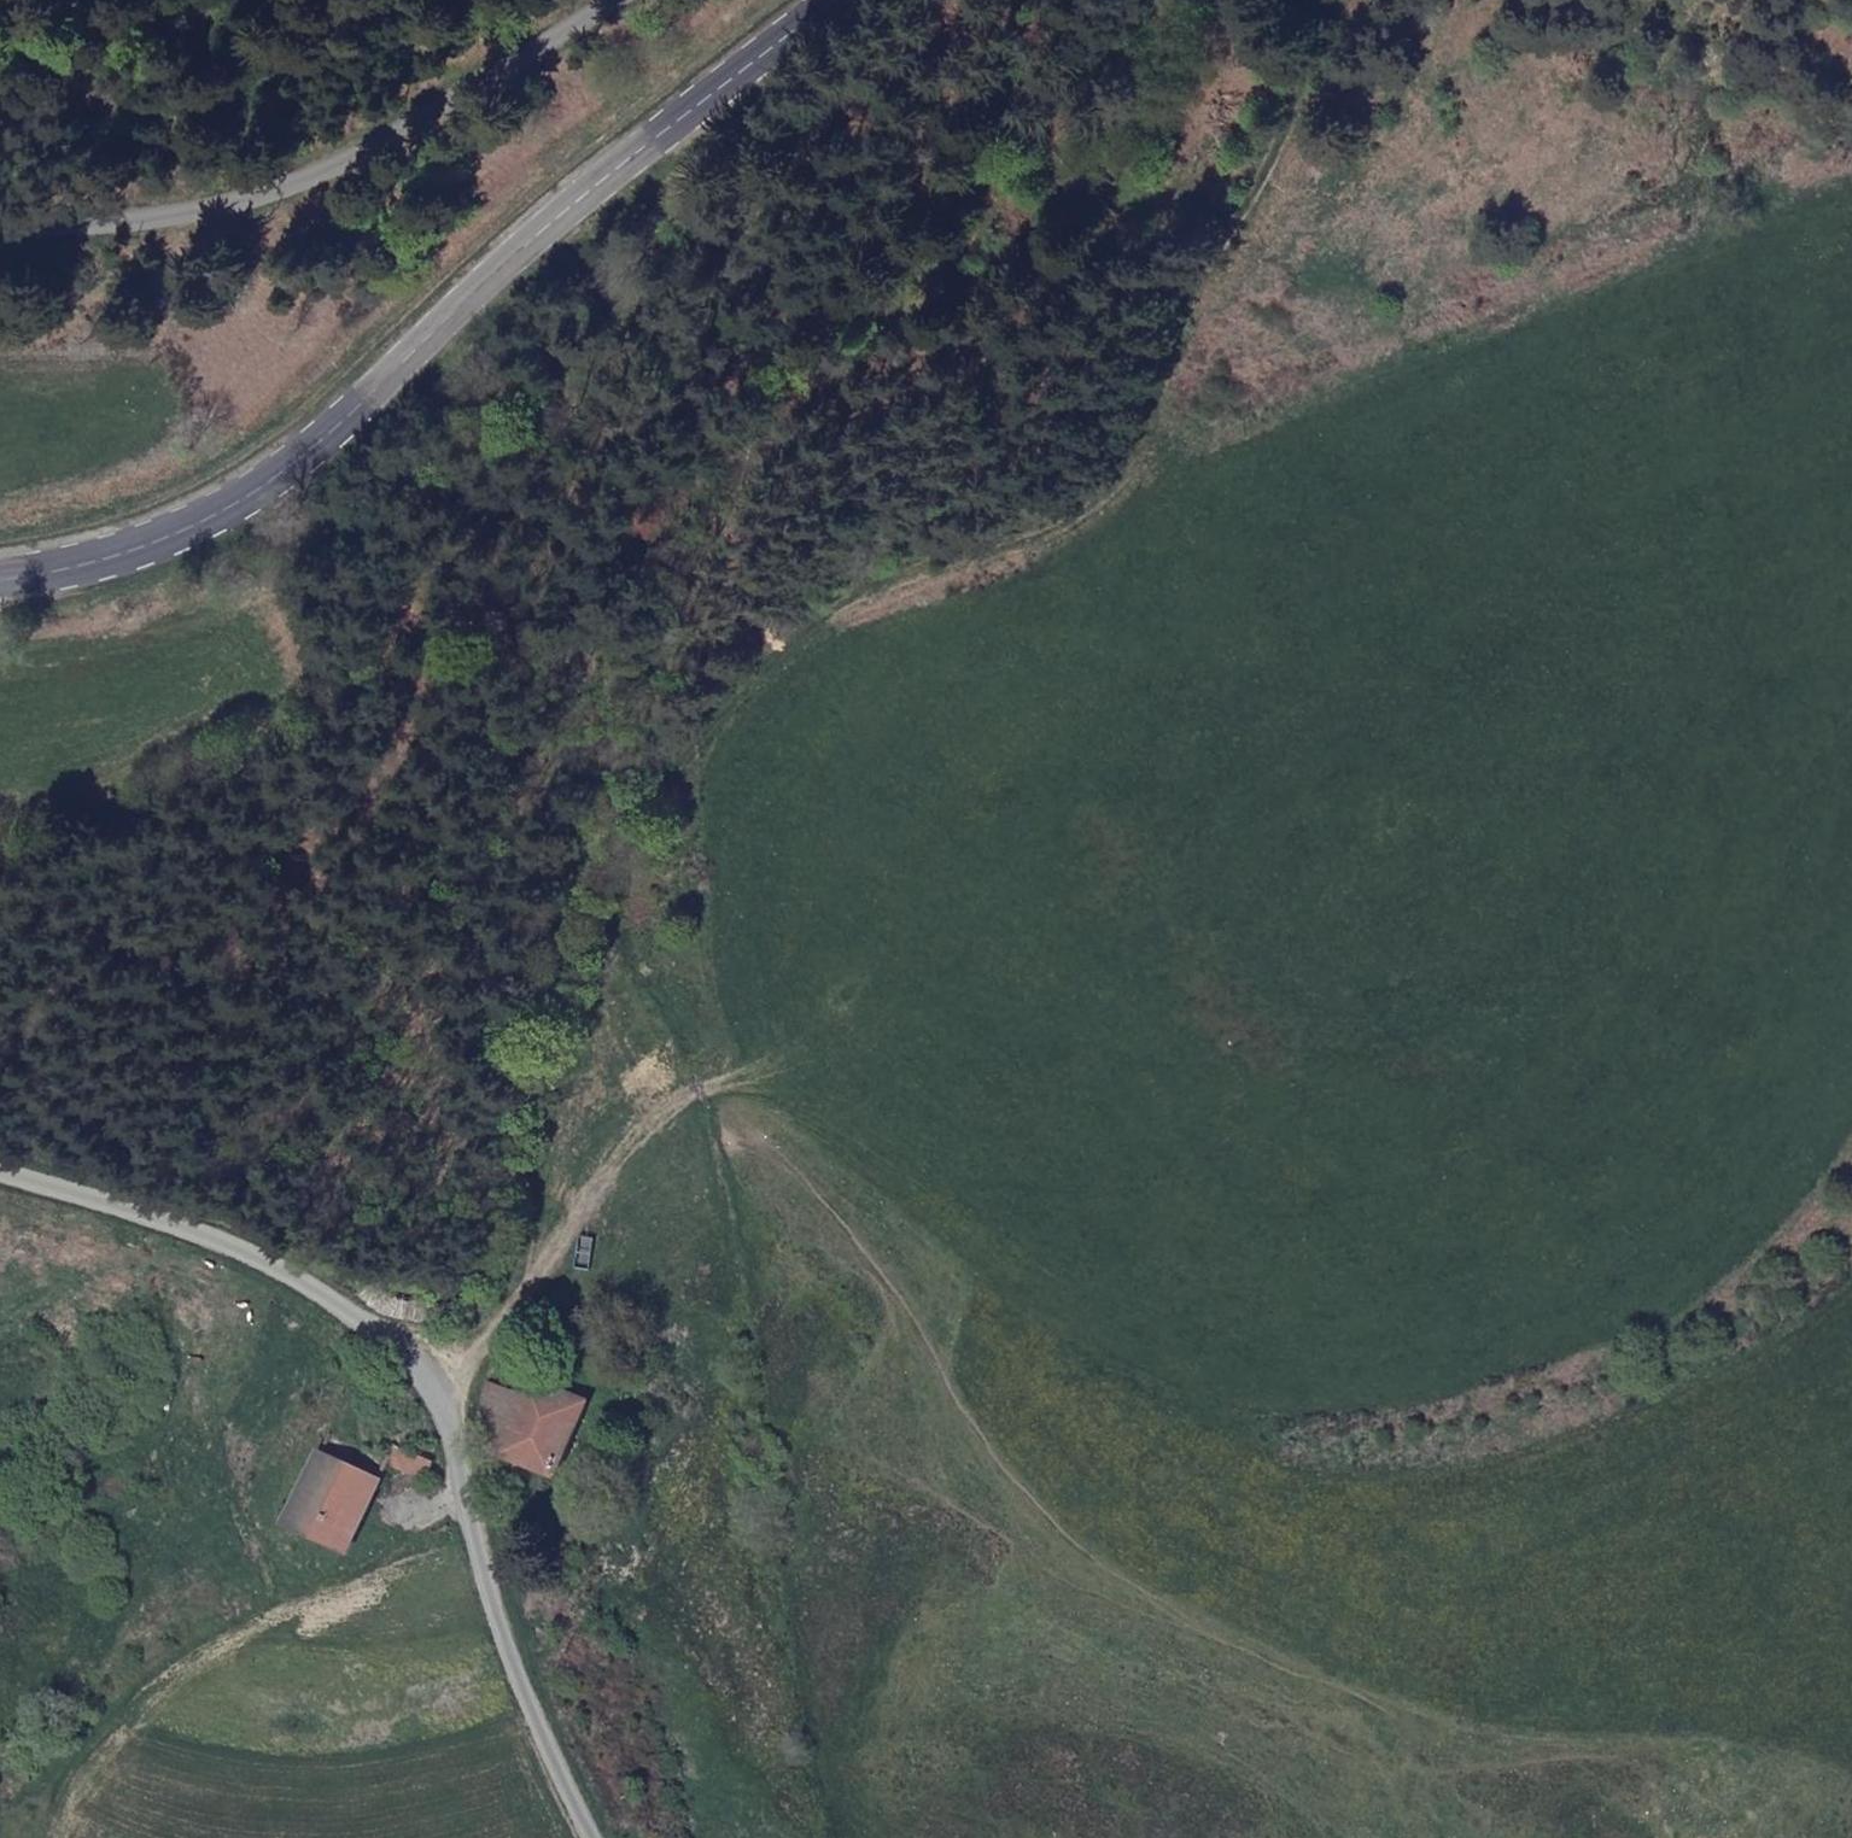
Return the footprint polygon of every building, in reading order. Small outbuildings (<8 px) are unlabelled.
[(501,1456),(566,1480),(594,1404),(582,1400),(529,1380),(523,1398),(501,1456)] [(495,1387),(473,1445),(501,1456),(523,1398),(495,1387)] [(389,1457),(329,1433),(291,1524),(349,1552),(389,1457)]
